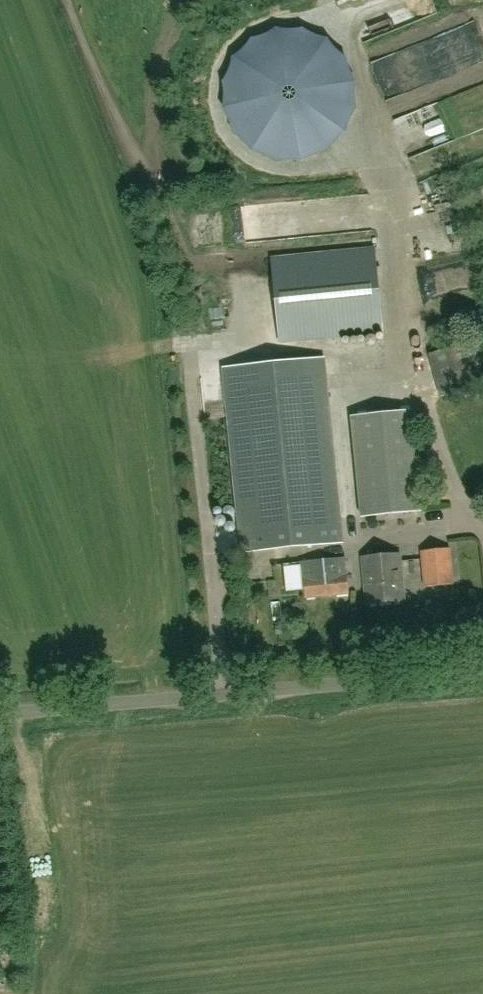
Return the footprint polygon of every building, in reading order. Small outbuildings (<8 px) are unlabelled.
[(461,214),(443,220),(450,242),(457,239),(462,257),(474,253),(461,214)] [(374,248),(272,257),(279,342),(381,333),(374,248)] [(427,354),(437,396),(482,386),(482,339),(427,354)] [(323,358),(224,368),(242,550),(342,540),(323,358)] [(351,416),(361,516),(421,510),(411,410),(351,416)] [(448,548),(420,551),(423,586),(452,583),(448,548)] [(400,552),(361,556),(365,603),(404,600),(400,552)] [(344,558),(300,562),(303,597),(347,593),(344,558)]
